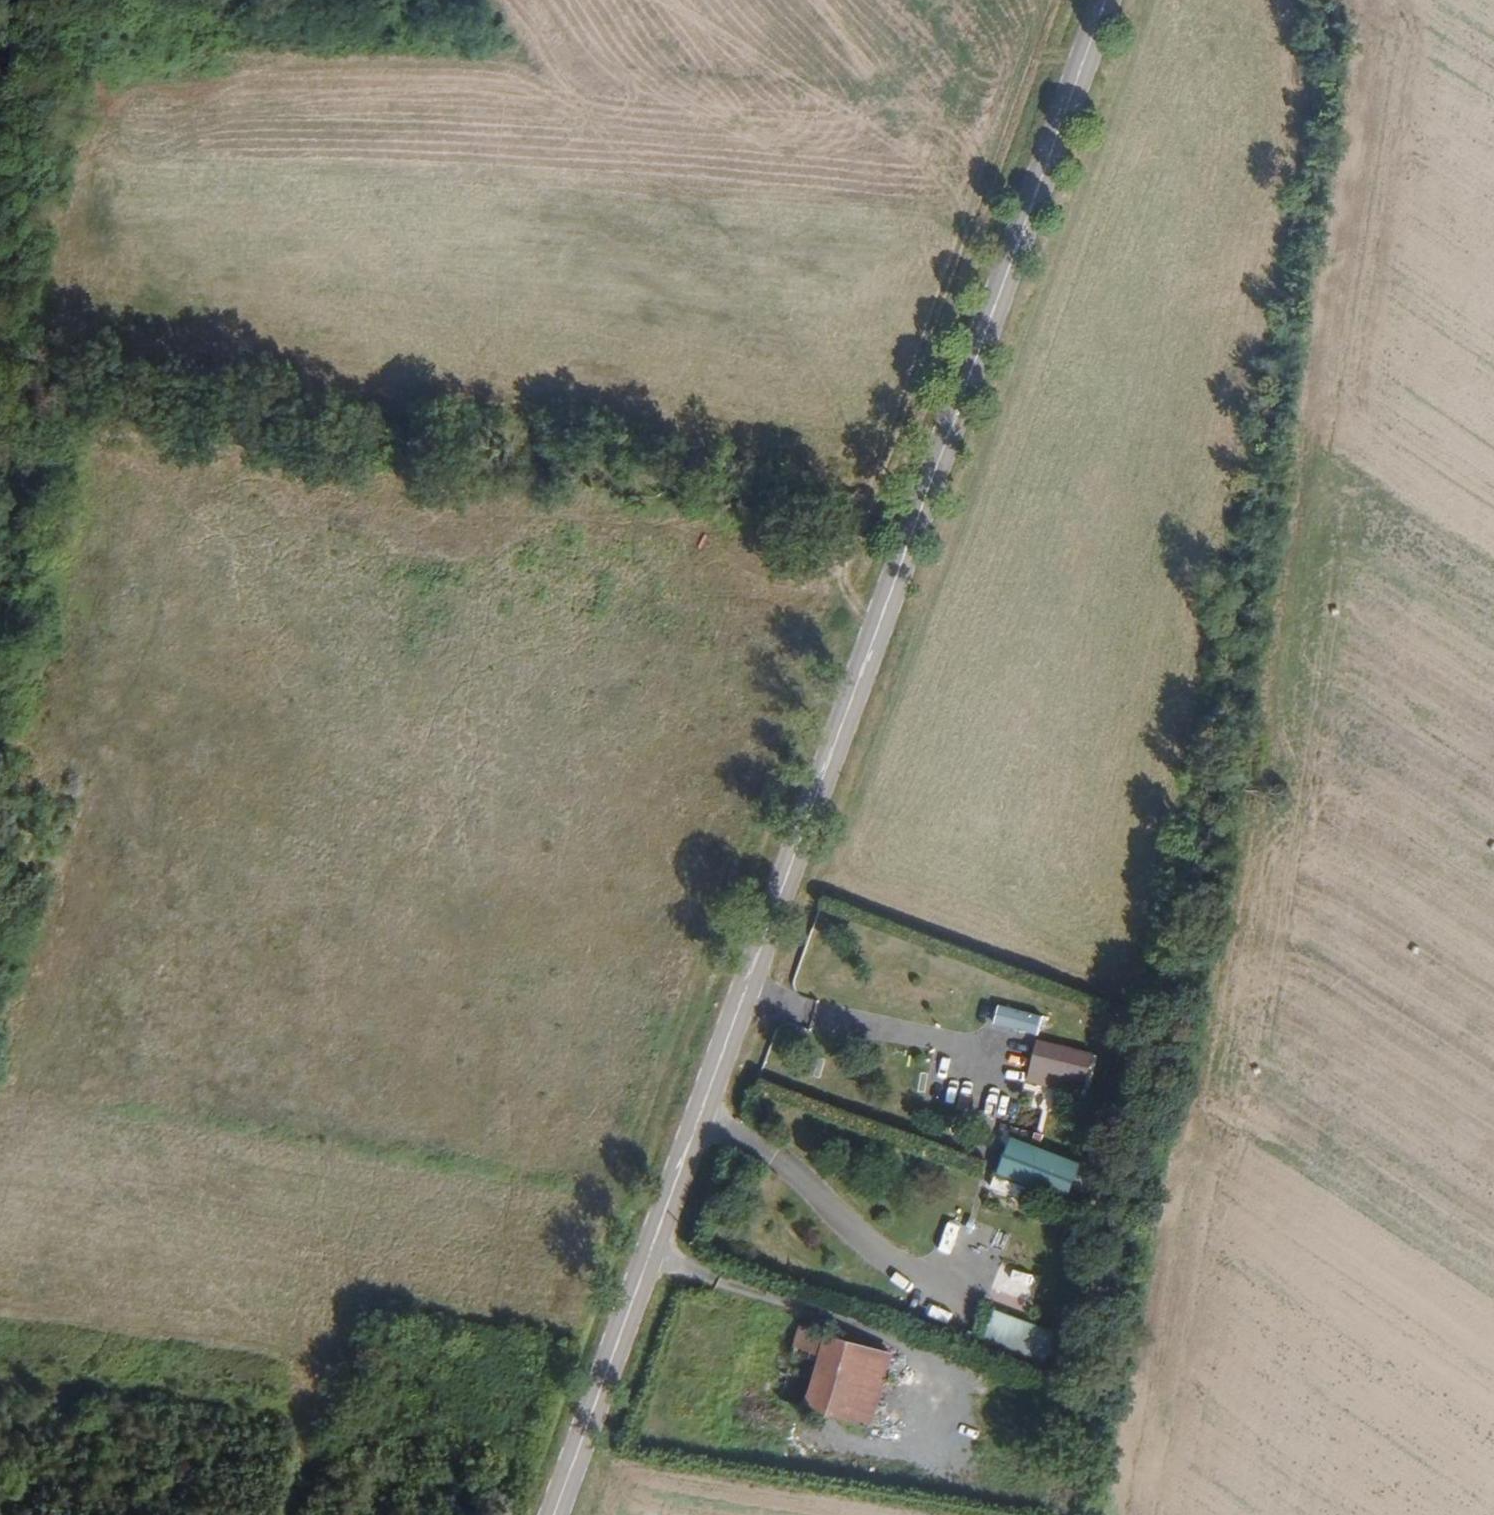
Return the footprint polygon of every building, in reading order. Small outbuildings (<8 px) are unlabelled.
[(1001,1001),(995,1021),(1039,1034),(1045,1013),(1001,1001)] [(1036,1042),(1027,1086),(1062,1094),(1072,1050),(1036,1042)] [(1016,1138),(999,1179),(1071,1209),(1088,1169),(1016,1138)] [(1061,1338),(997,1317),(987,1349),(1050,1370),(1061,1338)] [(893,1356),(800,1329),(777,1405),(870,1433),(893,1356)]
